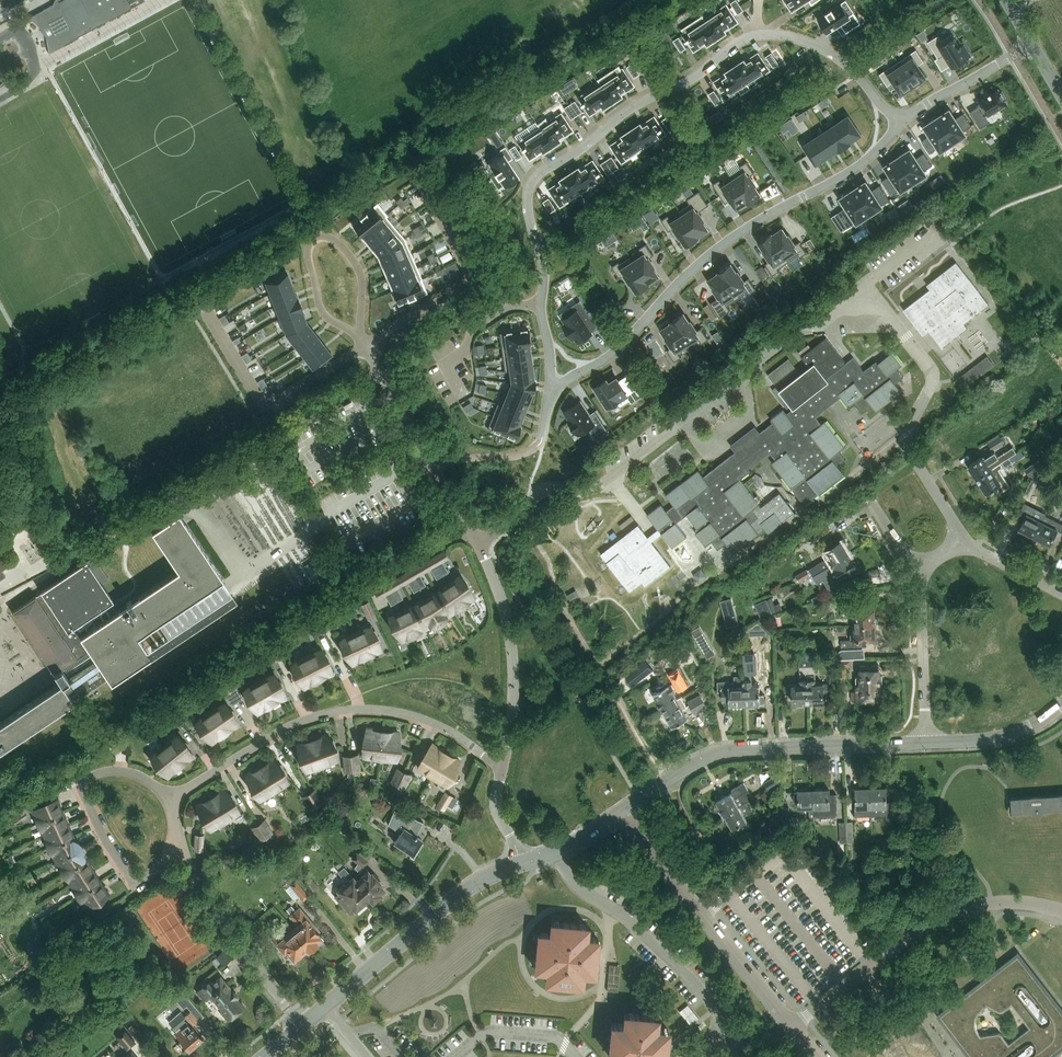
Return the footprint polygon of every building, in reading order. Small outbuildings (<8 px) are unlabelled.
[(31,17),(42,29),(49,26),(53,34),(47,37),(50,54),(147,0),(57,0),(55,5),(31,17)] [(731,3),(738,14),(744,10),(737,0),(735,0),(731,3)] [(792,9),(806,0),(786,0),(792,9)] [(827,13),(818,19),(827,32),(840,23),(846,33),(860,23),(853,13),(849,16),(841,4),(833,9),(832,8),(826,12),(827,13)] [(705,20),(717,38),(726,32),(724,30),(729,27),(737,22),(726,6),(705,20)] [(702,15),(682,29),(685,33),(684,34),(687,39),(686,39),(687,41),(688,40),(694,50),(702,45),(702,44),(707,41),(708,43),(717,38),(705,20),(702,15)] [(923,30),(917,34),(922,42),(928,38),(923,30)] [(945,54),(952,66),(957,64),(957,65),(968,58),(967,57),(971,55),(964,44),(961,46),(961,45),(960,45),(952,33),(942,39),(939,35),(928,42),(938,58),(945,54)] [(679,37),(673,41),(681,52),(686,48),(679,37)] [(916,49),(898,61),(914,85),(919,82),(920,84),(926,80),(925,78),(926,77),(918,65),(924,61),(916,49)] [(771,53),(766,56),(773,67),(779,64),(771,53)] [(744,60),(736,66),(747,84),(748,84),(769,70),(766,65),(767,65),(766,63),(765,64),(758,54),(750,59),(751,59),(746,62),(744,60)] [(898,61),(880,74),(887,85),(893,81),(901,94),(903,93),(904,94),(910,90),(909,89),(914,85),(898,61)] [(633,63),(627,67),(634,78),(640,74),(633,63)] [(619,66),(598,79),(601,84),(601,83),(613,101),(622,95),(621,93),(625,90),(626,91),(634,86),(623,69),(622,70),(619,66)] [(723,77),(715,82),(726,98),(739,90),(742,94),(751,88),(748,84),(747,84),(736,66),(727,72),(728,74),(724,77),(723,77)] [(942,87),(953,83),(949,73),(938,77),(942,87)] [(601,84),(580,98),(583,102),(582,103),(583,104),(584,104),(591,114),(599,109),(598,108),(603,105),(604,107),(613,101),(601,83),(601,84)] [(565,84),(560,87),(565,95),(570,91),(565,84)] [(714,90),(709,94),(716,105),(721,101),(714,90)] [(978,106),(970,112),(980,128),(989,123),(985,116),(1006,103),(1005,101),(1007,99),(1002,91),(1000,92),(998,90),(992,94),(991,92),(989,93),(990,95),(980,102),(977,104),(978,106)] [(575,101),(570,104),(577,115),(583,112),(575,101)] [(570,104),(564,108),(571,119),(577,115),(570,104)] [(945,114),(938,119),(953,142),(964,134),(962,132),(972,125),(964,113),(954,119),(949,111),(947,113),(946,112),(944,113),(945,114)] [(546,118),(537,124),(540,128),(552,146),(561,140),(560,138),(564,135),(565,135),(573,130),(562,114),(549,122),(546,118)] [(849,115),(838,123),(850,141),(862,134),(849,115)] [(668,116),(662,120),(669,131),(675,127),(668,116)] [(640,124),(632,130),(644,148),(665,134),(654,117),(647,122),(647,123),(642,127),(640,124)] [(931,134),(922,141),(930,153),(939,147),(941,149),(953,142),(938,119),(937,119),(934,119),(927,123),(927,126),(926,127),(931,134)] [(838,123),(827,130),(839,149),(840,150),(851,143),(850,141),(838,123)] [(540,128),(519,142),(522,147),(521,147),(522,149),(523,148),(530,158),(538,153),(537,153),(542,150),(543,152),(552,146),(540,128)] [(619,141),(611,146),(622,162),(644,148),(632,130),(623,136),(625,138),(619,141)] [(827,130),(816,138),(828,156),(839,149),(827,130)] [(816,138),(805,145),(817,164),(828,156),(816,138)] [(514,145),(509,149),(516,160),(522,156),(514,145)] [(502,155),(489,163),(495,172),(494,172),(498,178),(499,177),(504,186),(517,178),(507,162),(513,158),(505,147),(499,150),(502,155)] [(899,159),(898,159),(913,182),(925,174),(923,171),(933,165),(924,153),(915,159),(910,151),(909,152),(906,151),(899,156),(899,159)] [(612,156),(606,160),(614,171),(619,167),(612,156)] [(892,174),(882,181),(891,193),(900,187),(902,189),(913,182),(898,159),(891,164),(891,163),(889,164),(889,165),(887,167),(892,174)] [(606,160),(601,164),(608,175),(614,171),(606,160)] [(579,168),(570,174),(582,192),(604,178),(593,161),(585,166),(586,167),(580,170),(579,168)] [(741,168),(731,175),(732,177),(748,201),(749,202),(760,195),(754,186),(755,186),(749,176),(755,173),(747,161),(740,166),(741,168)] [(622,172),(617,175),(623,184),(628,181),(622,172)] [(557,185),(550,190),(561,206),(582,192),(570,174),(562,179),(563,182),(558,185),(557,185)] [(941,175),(937,177),(941,184),(945,181),(941,175)] [(720,179),(713,184),(720,195),(726,192),(732,201),(733,201),(737,208),(739,207),(741,209),(747,204),(746,202),(748,201),(732,177),(722,183),(720,179)] [(861,187),(854,191),(869,214),(880,206),(879,204),(888,197),(880,185),(871,191),(866,183),(863,185),(862,184),(860,185),(861,187)] [(690,204),(680,210),(698,236),(700,235),(701,237),(707,233),(706,231),(708,229),(703,222),(704,221),(698,212),(709,205),(699,191),(687,199),(690,204)] [(847,206),(838,213),(841,217),(846,225),(856,219),(857,222),(869,214),(854,191),(853,191),(850,191),(844,195),(843,198),(842,199),(847,206)] [(549,198),(543,202),(551,213),(556,209),(549,198)] [(378,203),(352,225),(362,236),(363,235),(386,216),(387,215),(378,203)] [(668,215),(661,220),(669,231),(674,228),(680,237),(681,236),(687,245),(698,237),(698,236),(680,210),(679,211),(681,213),(671,219),(668,215)] [(386,216),(363,235),(371,245),(394,225),(386,216)] [(643,216),(637,220),(644,230),(650,227),(643,216)] [(841,217),(834,221),(841,232),(848,227),(846,225),(841,217)] [(394,225),(371,245),(379,254),(405,238),(394,225)] [(771,234),(789,262),(799,255),(800,257),(807,252),(800,241),(794,244),(788,235),(787,236),(782,228),(780,229),(779,228),(773,232),(774,234),(772,235),(771,234)] [(618,239),(614,233),(609,236),(613,242),(618,239)] [(771,234),(759,242),(765,250),(764,251),(771,260),(765,264),(773,275),(780,271),(778,269),(789,262),(771,234)] [(405,238),(379,254),(384,266),(412,255),(405,238)] [(816,247),(811,238),(806,241),(812,250),(816,247)] [(425,240),(413,246),(416,250),(427,244),(425,240)] [(642,252),(632,259),(648,283),(650,281),(651,283),(658,279),(657,277),(659,276),(654,268),(655,268),(648,258),(654,255),(646,243),(639,248),(642,252)] [(412,255),(384,266),(389,278),(417,267),(412,255)] [(619,261),(612,266),(619,278),(625,274),(631,283),(632,283),(637,291),(649,284),(648,283),(632,259),(631,256),(620,263),(619,261)] [(942,348),(968,328),(965,324),(990,305),(957,262),(927,285),(930,289),(909,305),(942,348)] [(731,264),(720,271),(738,298),(748,292),(749,294),(756,289),(749,278),(743,281),(737,272),(736,272),(731,264)] [(417,267),(389,278),(394,290),(419,280),(422,279),(417,267)] [(764,268),(758,272),(763,279),(769,275),(764,268)] [(711,278),(709,279),(714,287),(720,297),(710,303),(720,317),(731,310),(728,305),(738,298),(720,271),(719,271),(720,272),(718,274),(717,272),(710,276),(711,278)] [(287,273),(266,281),(271,294),(292,285),(287,273)] [(394,290),(393,290),(399,304),(424,293),(419,280),(394,290)] [(292,285),(271,294),(276,305),(296,297),(292,285)] [(296,297),(276,305),(281,318),(302,310),(303,310),(298,297),(296,297)] [(774,299),(768,304),(772,310),(778,306),(774,299)] [(572,314),(563,319),(566,324),(564,325),(573,339),(575,337),(578,342),(586,336),(585,335),(597,327),(597,328),(598,328),(580,300),(580,301),(580,302),(569,309),(572,314)] [(708,304),(704,307),(712,321),(717,318),(708,304)] [(302,310),(281,318),(287,333),(306,322),(302,310)] [(683,313),(672,321),(689,346),(699,339),(702,343),(709,339),(701,327),(696,331),(690,321),(689,322),(683,313)] [(664,328),(662,329),(667,336),(666,337),(672,346),(667,350),(675,361),(682,357),(679,353),(689,346),(672,321),(673,322),(671,323),(669,321),(663,326),(664,328)] [(306,322),(287,333),(297,346),(314,332),(306,322)] [(528,328),(499,332),(501,345),(529,341),(528,328)] [(718,331),(712,335),(716,341),(722,337),(718,331)] [(314,332),(297,346),(305,357),(322,343),(314,332)] [(863,372),(853,358),(845,364),(825,338),(801,357),(809,368),(779,391),(793,409),(787,414),(783,409),(770,419),(773,423),(761,432),(756,426),(731,445),(735,452),(704,476),(699,469),(666,494),(674,505),(667,511),(662,504),(647,515),(659,530),(662,534),(673,547),(687,536),(676,523),(687,515),(699,530),(696,533),(706,546),(712,542),(718,550),(726,544),(734,554),(766,529),(769,533),(796,513),(780,493),(761,507),(740,479),(751,471),(749,468),(770,452),(776,459),(773,462),(806,505),(845,475),(838,466),(846,459),(840,451),(846,446),(826,421),(822,424),(816,416),(842,397),(849,406),(856,401),(863,409),(870,403),(877,412),(903,392),(896,383),(902,378),(896,370),(902,365),(892,352),(877,364),(875,362),(863,372)] [(529,341),(501,345),(503,358),(531,354),(529,341)] [(322,343),(305,357),(313,367),(331,354),(322,343)] [(531,354),(503,358),(505,370),(532,366),(531,354)] [(789,358),(768,375),(775,384),(796,367),(789,358)] [(963,389),(984,373),(977,364),(956,380),(963,389)] [(532,366),(505,370),(505,371),(507,371),(509,382),(534,385),(535,379),(534,379),(532,366)] [(607,381),(594,389),(607,408),(627,395),(632,403),(641,397),(627,376),(619,381),(617,379),(609,384),(607,381)] [(509,382),(505,393),(528,402),(533,391),(534,391),(534,385),(509,382)] [(505,393),(500,404),(523,413),(528,402),(505,393)] [(580,402),(565,412),(570,420),(569,421),(577,434),(579,433),(580,434),(589,428),(591,431),(603,423),(595,411),(589,415),(580,402)] [(498,403),(493,414),(519,425),(523,413),(500,404),(498,403)] [(493,414),(488,428),(515,439),(520,425),(519,425),(493,414)] [(1000,434),(989,441),(994,450),(1008,441),(1005,435),(1002,437),(1000,434)] [(984,455),(969,464),(977,477),(994,467),(1009,457),(1016,453),(1013,448),(998,457),(995,451),(986,457),(984,455)] [(1016,453),(1009,457),(1012,462),(1024,455),(1021,450),(1016,453)] [(994,467),(977,477),(987,493),(1002,484),(996,474),(997,473),(1005,468),(1004,467),(1012,462),(1009,457),(994,467)] [(1035,462),(1024,469),(1029,476),(1040,468),(1035,462)] [(1029,477),(1018,501),(1029,506),(1033,496),(1029,494),(1035,480),(1029,477)] [(1034,536),(1042,521),(1036,518),(1040,510),(1031,505),(1027,514),(1021,510),(1016,520),(1022,523),(1019,528),(1034,536)] [(152,655),(139,635),(224,578),(182,515),(155,533),(178,569),(119,608),(102,582),(87,560),(41,590),(42,591),(36,595),(35,595),(12,610),(53,672),(54,672),(60,682),(0,722),(0,749),(74,700),(66,688),(72,684),(73,686),(101,667),(111,682),(152,655)] [(1057,530),(1061,533),(1061,524),(1045,515),(1042,521),(1034,536),(1042,541),(1041,543),(1048,546),(1049,544),(1050,545),(1057,530)] [(26,526),(23,520),(15,525),(19,531),(26,526)] [(653,540),(662,534),(659,530),(650,536),(640,524),(603,553),(632,590),(644,581),(647,585),(672,566),(653,540)] [(320,550),(313,539),(307,543),(314,554),(320,550)] [(820,562),(816,565),(822,575),(827,572),(824,568),(849,553),(846,547),(847,546),(848,543),(846,541),(844,541),(842,541),(841,539),(833,544),(830,540),(822,545),(829,556),(820,562)] [(450,560),(446,553),(440,557),(434,560),(428,564),(416,571),(411,574),(406,577),(394,583),(388,587),(382,590),(372,596),(371,597),(375,603),(450,560)] [(816,565),(810,568),(817,581),(823,577),(829,587),(842,579),(843,580),(851,575),(849,571),(857,566),(849,553),(824,568),(827,572),(822,575),(816,565)] [(13,574),(0,555),(0,590),(11,583),(7,577),(13,574)] [(94,556),(87,560),(102,582),(109,577),(94,556)] [(807,568),(797,574),(801,581),(811,575),(807,568)] [(702,569),(694,575),(700,583),(708,577),(702,569)] [(414,590),(419,587),(411,574),(406,577),(414,590)] [(454,580),(448,584),(463,607),(462,605),(469,601),(474,599),(467,584),(459,575),(454,580)] [(437,592),(451,613),(462,606),(463,607),(448,584),(437,592)] [(575,590),(567,595),(571,601),(579,596),(575,590)] [(437,592),(426,599),(440,624),(443,622),(446,618),(447,616),(451,613),(437,592)] [(772,597),(755,604),(761,617),(772,613),(783,609),(780,603),(775,605),(772,597)] [(739,623),(732,598),(721,601),(728,626),(739,623)] [(414,605),(426,628),(431,626),(433,626),(437,625),(440,624),(426,599),(414,605)] [(376,615),(369,600),(360,604),(368,619),(376,615)] [(853,615),(854,624),(876,623),(876,622),(877,622),(879,620),(879,618),(877,616),(875,615),(875,608),(865,608),(865,600),(864,600),(864,601),(844,602),(845,609),(849,609),(849,616),(853,615)] [(414,634),(426,628),(414,605),(402,611),(414,635),(415,635),(414,634)] [(414,635),(402,611),(396,614),(389,616),(392,627),(402,641),(407,637),(413,634),(414,635)] [(317,617),(324,631),(329,628),(322,614),(317,617)] [(782,625),(782,616),(773,616),(774,625),(782,625)] [(318,634),(324,631),(317,617),(311,620),(318,634)] [(876,623),(854,624),(854,632),(851,633),(851,639),(841,639),(842,646),(866,645),(866,646),(867,646),(867,639),(876,638),(876,623)] [(370,625),(355,633),(366,656),(367,656),(366,655),(374,651),(374,652),(381,650),(377,635),(370,625)] [(699,627),(692,631),(699,643),(706,638),(699,627)] [(366,656),(355,633),(340,640),(343,651),(352,664),(358,660),(358,659),(365,655),(366,656)] [(268,644),(276,658),(281,655),(273,641),(268,644)] [(712,663),(726,655),(719,643),(706,651),(712,663)] [(270,661),(276,658),(268,644),(263,647),(270,661)] [(321,648),(306,656),(318,679),(318,678),(325,674),(326,675),(333,673),(328,658),(328,657),(321,648)] [(810,652),(806,652),(806,659),(800,659),(800,666),(812,666),(813,672),(807,672),(809,702),(824,702),(824,692),(828,692),(828,683),(816,683),(815,656),(810,652)] [(318,680),(318,679),(306,656),(291,664),(294,675),(304,688),(310,683),(309,682),(317,678),(318,680)] [(646,658),(636,667),(644,677),(654,669),(646,658)] [(756,665),(744,665),(743,665),(744,675),(744,685),(745,685),(745,704),(752,703),(752,706),(759,706),(759,703),(764,703),(764,694),(760,694),(759,685),(752,685),(751,672),(756,672),(756,665)] [(880,665),(860,665),(861,677),(856,677),(856,685),(857,685),(880,684),(883,684),(882,676),(880,676),(880,670),(880,665)] [(812,666),(800,666),(801,684),(789,684),(789,694),(793,694),(793,702),(809,702),(807,672),(813,672),(812,666)] [(222,676),(230,690),(235,687),(226,673),(222,676)] [(280,682),(274,673),(259,681),(271,704),(272,704),(271,703),(278,698),(279,700),(286,697),(280,682)] [(723,691),(723,701),(730,700),(730,704),(745,704),(745,685),(744,685),(744,675),(735,676),(735,682),(730,682),(730,681),(718,681),(718,691),(723,691)] [(225,693),(230,690),(222,676),(217,679),(225,693)] [(658,690),(653,693),(658,700),(657,701),(656,702),(659,707),(660,707),(661,707),(662,707),(677,698),(681,696),(686,693),(677,679),(669,684),(667,681),(657,688),(658,690)] [(271,704),(259,681),(244,690),(247,700),(258,713),(264,708),(263,707),(270,703),(271,704)] [(881,700),(880,684),(857,685),(857,691),(853,691),(853,700),(871,700),(871,702),(879,702),(879,700),(881,700)] [(681,696),(677,698),(662,707),(673,726),(690,716),(690,715),(694,712),(694,713),(707,705),(700,694),(688,701),(689,704),(687,705),(681,696)] [(173,698),(168,702),(172,708),(182,721),(187,717),(178,704),(173,698)] [(168,702),(162,706),(166,713),(176,725),(182,721),(172,708),(168,702)] [(224,702),(210,711),(225,733),(224,731),(231,727),(232,728),(239,725),(232,710),(224,702)] [(224,733),(225,733),(210,711),(196,721),(201,731),(212,743),(217,738),(216,737),(224,732),(224,733)] [(363,755),(380,757),(383,731),(382,731),(382,732),(374,732),(374,730),(367,728),(362,744),(363,755)] [(383,731),(380,757),(397,759),(400,748),(399,732),(391,732),(391,733),(383,733),(383,731)] [(313,739),(322,764),(338,758),(336,747),(335,747),(327,733),(321,736),(322,738),(314,741),(313,739)] [(177,734),(164,745),(180,765),(179,764),(186,759),(187,760),(193,756),(185,742),(186,742),(177,734)] [(125,736),(123,752),(131,753),(132,737),(125,736)] [(306,770),(322,764),(313,739),(312,740),(313,741),(305,744),(304,742),(297,744),(300,760),(306,770)] [(418,767),(432,775),(446,753),(445,753),(445,754),(437,750),(438,748),(432,744),(422,756),(418,767)] [(180,766),(180,765),(164,745),(150,756),(156,766),(168,776),(173,771),(172,770),(179,765),(180,766)] [(350,754),(352,770),(358,769),(357,753),(350,754)] [(443,790),(448,784),(447,784),(454,775),(460,760),(453,757),(452,759),(445,754),(446,753),(432,775),(439,779),(437,787),(443,790)] [(345,770),(352,770),(350,754),(343,754),(345,770)] [(260,767),(274,789),(288,780),(284,770),(273,758),(268,763),(269,764),(261,768),(261,767),(260,767)] [(259,798),(274,789),(260,767),(261,769),(253,773),(253,772),(246,774),(252,790),(259,798)] [(391,783),(397,786),(404,771),(398,768),(391,783)] [(771,769),(771,777),(765,781),(769,789),(780,784),(779,769),(771,769)] [(410,773),(404,771),(397,786),(403,788),(410,773)] [(68,781),(58,786),(61,792),(70,787),(68,781)] [(725,815),(747,802),(746,802),(754,798),(744,781),(730,790),(732,793),(717,802),(721,809),(720,809),(721,810),(719,811),(723,816),(725,815)] [(873,788),(871,788),(872,815),(887,814),(888,819),(894,819),(893,804),(887,804),(887,788),(880,788),(879,786),(873,786),(873,788)] [(211,797),(225,820),(239,811),(235,800),(224,788),(219,793),(219,794),(212,798),(211,797)] [(308,791),(317,805),(322,802),(313,788),(308,791)] [(815,790),(814,790),(815,807),(837,806),(836,794),(830,794),(829,790),(822,790),(822,788),(815,789),(815,790)] [(856,815),(872,815),(871,788),(854,789),(854,797),(857,797),(857,806),(856,806),(856,815)] [(382,794),(373,790),(370,798),(379,802),(382,794)] [(815,816),(815,807),(814,790),(799,791),(799,792),(795,792),(795,801),(799,801),(799,808),(809,807),(810,816),(815,816)] [(311,808),(317,805),(308,791),(303,794),(311,808)] [(445,791),(437,805),(444,809),(452,795),(445,791)] [(1011,797),(1012,815),(1061,812),(1061,794),(1011,797)] [(210,828),(225,820),(211,797),(212,799),(204,803),(203,802),(197,805),(203,820),(210,828)] [(37,823),(38,823),(63,812),(59,804),(58,798),(46,801),(32,810),(36,815),(39,822),(37,823)] [(751,810),(747,802),(725,815),(735,834),(742,831),(742,829),(748,825),(746,821),(748,820),(744,814),(751,810)] [(789,808),(782,808),(782,820),(789,820),(797,827),(799,827),(799,818),(789,818),(789,808)] [(394,809),(388,824),(400,832),(394,841),(412,853),(422,839),(416,835),(422,821),(394,809)] [(44,834),(68,823),(63,812),(38,823),(39,823),(44,834)] [(775,816),(766,821),(769,827),(778,822),(775,816)] [(258,823),(267,837),(272,834),(263,820),(258,823)] [(48,846),(49,847),(74,835),(68,823),(44,834),(50,846),(48,846)] [(261,841),(267,837),(258,823),(253,827),(261,841)] [(193,833),(192,849),(202,850),(202,834),(193,833)] [(50,846),(56,860),(79,847),(74,835),(49,847),(50,846)] [(63,873),(86,858),(79,847),(56,860),(64,872),(63,873)] [(356,882),(369,897),(372,901),(374,900),(374,901),(377,901),(380,898),(380,896),(379,895),(381,894),(379,891),(383,888),(378,883),(380,882),(372,872),(371,873),(366,868),(364,866),(368,861),(356,852),(352,858),(358,863),(355,866),(363,876),(357,881),(356,882)] [(64,873),(71,884),(93,870),(86,858),(63,873),(64,873)] [(356,882),(357,881),(340,862),(337,865),(341,869),(338,872),(342,876),(345,874),(348,877),(344,881),(346,883),(334,894),(349,911),(353,907),(355,909),(357,908),(357,909),(359,909),(364,905),(364,903),(363,902),(369,897),(356,882)] [(100,881),(93,870),(71,884),(78,894),(77,895),(100,881)] [(302,881),(312,893),(320,887),(310,875),(302,881)] [(307,895),(295,880),(289,884),(301,900),(307,895)] [(105,888),(100,881),(77,895),(77,896),(78,895),(83,901),(85,906),(100,900),(109,892),(105,888)] [(294,910),(291,905),(286,909),(290,914),(294,910)] [(292,930),(307,948),(309,949),(310,949),(313,949),(317,947),(317,943),(318,942),(316,940),(321,937),(317,932),(318,931),(307,918),(308,917),(300,907),(290,915),(295,921),(296,920),(299,924),(292,930)] [(292,930),(285,921),(281,925),(286,931),(289,933),(285,936),(281,931),(271,939),(277,945),(278,944),(284,952),(286,950),(294,959),(298,959),(302,955),(302,952),(307,948),(292,930)] [(587,925),(551,922),(550,934),(539,933),(535,969),(547,970),(546,981),(582,985),(583,973),(595,974),(598,938),(586,937),(587,925)] [(220,954),(216,957),(224,966),(233,959),(226,950),(220,954)] [(1061,1046),(1061,1013),(1018,956),(941,1016),(973,1056),(1048,1056),(1061,1046)] [(114,982),(114,981),(111,977),(103,983),(106,988),(109,985),(114,982)] [(209,981),(197,991),(205,1000),(210,996),(228,1017),(233,1013),(234,1014),(239,1010),(238,1009),(242,1005),(236,998),(237,997),(235,995),(236,994),(234,990),(233,991),(220,977),(212,984),(209,981)] [(191,1001),(187,1005),(191,1010),(199,1020),(204,1016),(191,1001)] [(692,1002),(683,1007),(690,1022),(700,1017),(692,1002)] [(176,1016),(170,1022),(177,1030),(175,1032),(182,1040),(178,1043),(183,1050),(187,1046),(189,1049),(203,1038),(193,1025),(197,1021),(189,1012),(185,1015),(181,1011),(175,1015),(176,1016)] [(666,1050),(667,1041),(668,1029),(656,1028),(657,1016),(625,1013),(624,1025),(612,1024),(609,1056),(614,1056),(665,1056),(666,1050)] [(139,1030),(133,1024),(128,1028),(133,1035),(139,1030)] [(135,1042),(125,1030),(118,1036),(128,1047),(135,1042)]
